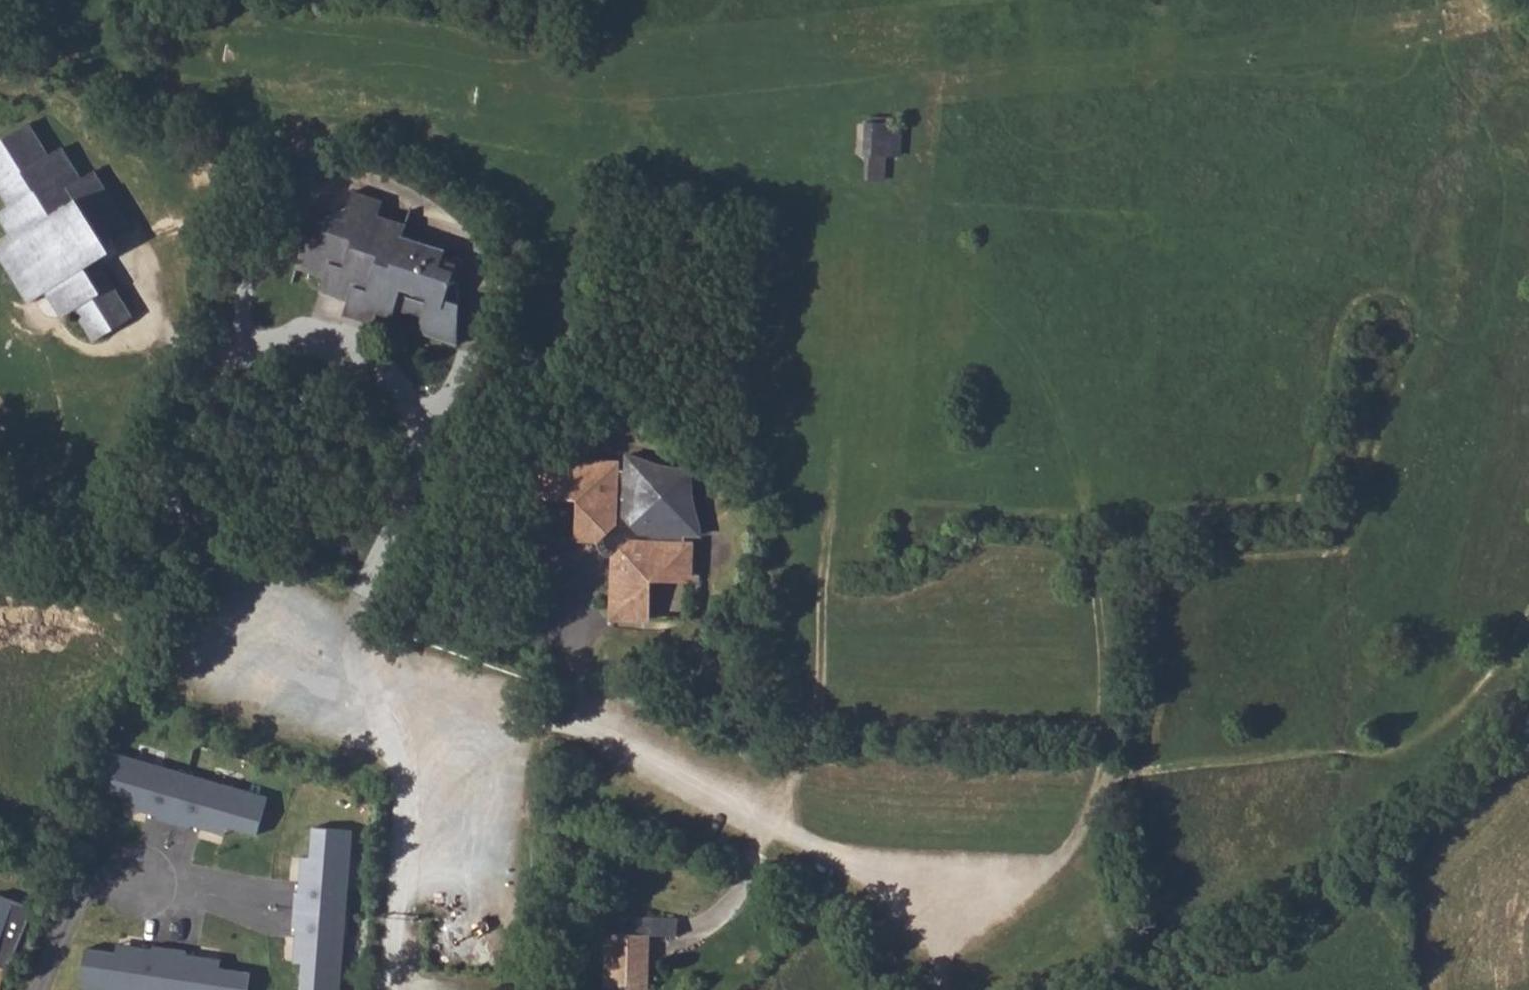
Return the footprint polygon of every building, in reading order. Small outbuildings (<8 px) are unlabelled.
[(883,115),(863,114),(860,114),(859,144),(863,143),(863,169),(878,170),(879,145),(893,146),(895,115),(883,115)] [(57,295),(66,292),(69,296),(67,301),(63,305),(68,315),(74,312),(93,342),(112,331),(109,323),(114,320),(120,327),(133,318),(99,262),(103,240),(130,224),(97,170),(86,175),(67,145),(46,157),(44,151),(50,147),(35,122),(0,143),(0,152),(3,157),(0,158),(0,182),(13,204),(7,208),(23,234),(2,245),(14,266),(7,270),(6,280),(15,284),(23,280),(34,299),(53,288),(57,295)] [(374,323),(383,293),(400,298),(402,291),(427,299),(424,312),(420,331),(455,341),(456,323),(458,301),(447,299),(453,274),(460,275),(464,261),(462,257),(458,256),(453,259),(450,266),(441,263),(446,245),(429,240),(428,243),(402,235),(406,220),(378,210),(382,195),(354,186),(346,211),(341,213),(329,211),(321,240),(306,235),(302,245),(298,266),(327,275),(322,288),(348,298),(344,313),(374,323)] [(66,292),(57,295),(63,305),(67,301),(69,296),(66,292)] [(535,495),(539,495),(575,497),(574,534),(592,536),(593,540),(604,552),(612,553),(609,613),(638,614),(640,574),(649,567),(687,568),(687,539),(681,539),(682,529),(698,529),(697,517),(692,501),(687,495),(678,479),(668,472),(660,465),(651,459),(641,455),(622,450),(621,464),(610,463),(610,459),(537,458),(535,495)] [(688,466),(660,465),(668,472),(678,479),(687,495),(688,466)] [(640,574),(638,614),(647,614),(649,574),(687,575),(687,568),(649,567),(640,574)] [(673,598),(654,599),(654,617),(681,617),(681,581),(673,581),(673,598)] [(270,793),(110,749),(98,789),(128,796),(127,804),(227,832),(229,826),(259,831),(270,793)] [(354,827),(313,824),(310,854),(302,853),(297,960),(302,962),(300,989),(343,989),(354,827)] [(0,893),(0,894),(0,964),(3,965),(28,903),(0,893)] [(636,928),(623,928),(612,928),(611,944),(607,945),(606,982),(650,983),(653,929),(677,928),(678,914),(636,914),(636,923),(636,928)] [(87,944),(81,985),(112,989),(248,989),(251,970),(223,966),(224,955),(119,941),(117,948),(87,944)]
